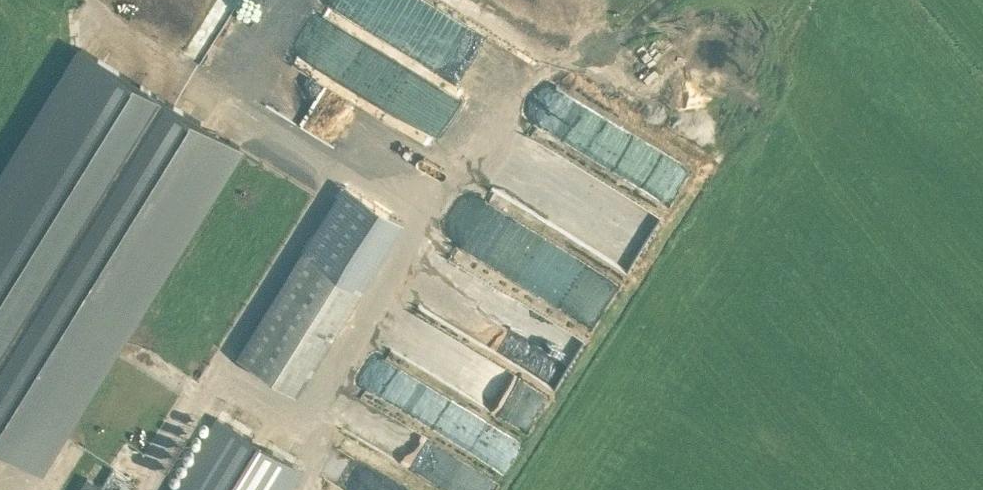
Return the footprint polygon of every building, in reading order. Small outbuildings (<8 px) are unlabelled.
[(0,177),(0,446),(39,470),(240,146),(80,47),(0,177)] [(297,394),(363,291),(303,252),(237,356),(297,394)] [(301,469),(219,416),(174,489),(288,489),(301,469)] [(182,441),(183,446),(186,448),(190,448),(193,446),(194,441),(191,437),(186,437),(182,441)] [(126,451),(129,450),(130,448),(129,445),(127,443),(124,444),(122,447),(123,450),(126,451)] [(176,451),(177,456),(180,459),(184,458),(186,456),(187,452),(185,448),(179,447),(176,451)] [(118,462),(121,461),(123,458),(122,455),(120,454),(117,454),(115,457),(116,460),(118,462)] [(169,463),(169,468),(172,470),(176,470),(179,468),(180,463),(177,460),(172,459),(169,463)] [(53,479),(46,489),(73,489),(53,478),(53,479)]
